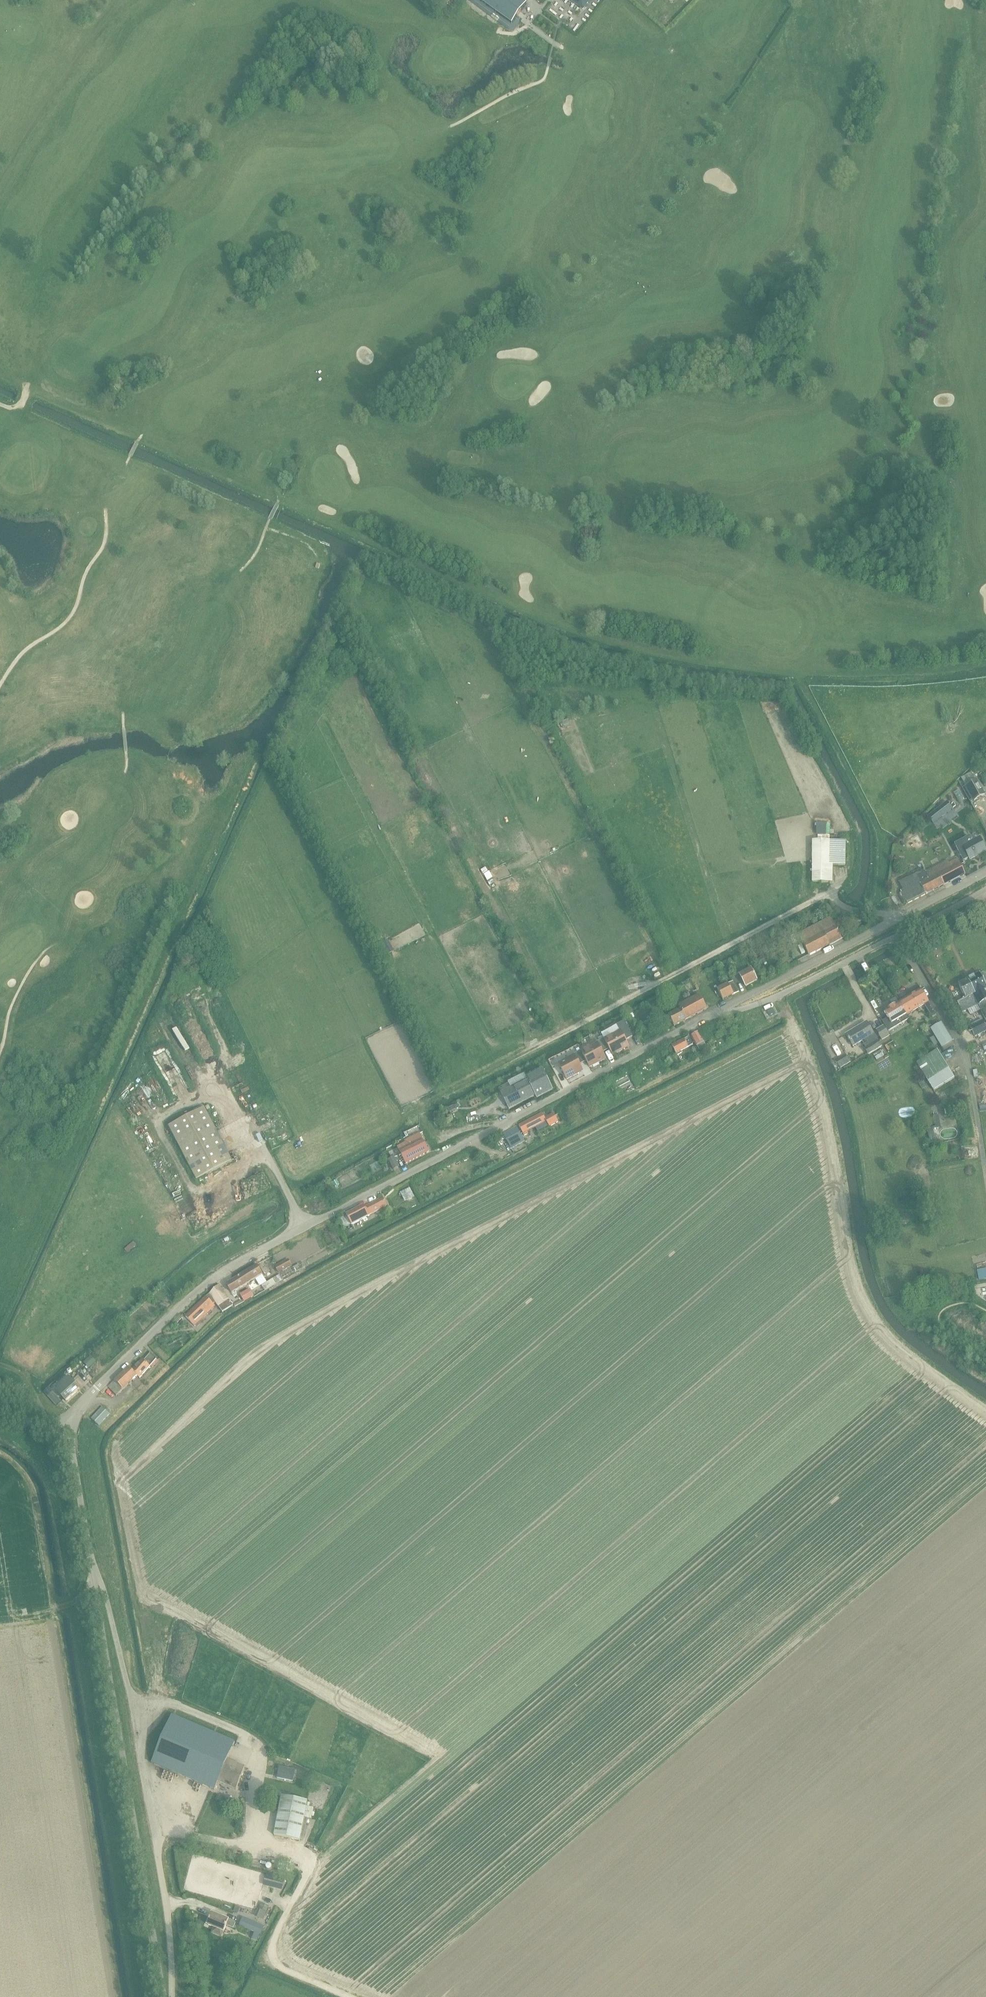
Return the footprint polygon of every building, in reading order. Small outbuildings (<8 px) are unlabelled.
[(520,0),(477,0),(505,22),(521,0),(520,0)] [(583,9),(589,0),(571,0),(583,9)] [(547,27),(554,21),(543,9),(537,14),(547,27)] [(555,699),(559,710),(571,706),(568,695),(555,699)] [(966,787),(974,801),(985,795),(976,780),(966,787)] [(937,809),(928,817),(934,824),(943,816),(937,809)] [(954,845),(963,861),(969,858),(970,860),(985,851),(980,839),(973,842),(970,836),(954,845)] [(813,881),(829,882),(829,864),(845,864),(845,840),(819,840),(813,840),(813,881)] [(903,890),(902,891),(907,903),(965,874),(958,859),(947,865),(945,862),(926,872),(925,869),(899,882),(903,890)] [(495,867),(488,869),(493,883),(498,881),(495,874),(497,873),(495,867)] [(798,934),(802,943),(809,955),(829,945),(828,943),(840,936),(833,923),(831,917),(798,934)] [(755,958),(756,960),(754,961),(757,966),(759,965),(761,968),(764,966),(762,963),(781,954),(779,948),(760,958),(759,956),(755,958)] [(406,965),(411,975),(417,972),(413,962),(406,965)] [(739,974),(745,986),(757,980),(751,968),(739,974)] [(967,981),(975,995),(973,996),(978,1005),(984,1002),(985,1001),(985,976),(983,975),(981,976),(980,974),(967,981)] [(728,984),(727,984),(733,994),(739,991),(733,981),(728,984)] [(975,995),(967,981),(958,985),(965,999),(957,1003),(962,1013),(978,1005),(973,996),(975,995)] [(733,994),(727,984),(717,990),(723,1000),(733,994)] [(921,990),(900,1002),(907,1015),(924,1004),(932,1018),(936,1015),(921,990)] [(674,1012),(669,1015),(674,1025),(706,1009),(699,995),(673,1009),(674,1012)] [(874,997),(878,1006),(882,1004),(878,995),(874,997)] [(884,1026),(889,1035),(896,1032),(891,1023),(894,1021),(897,1026),(905,1022),(902,1017),(907,1015),(900,1002),(884,1012),(891,1023),(884,1026)] [(619,1031),(604,1039),(609,1048),(612,1055),(628,1046),(625,1040),(632,1036),(624,1021),(616,1026),(619,1031)] [(974,1037),(985,1031),(985,1029),(982,1022),(970,1028),(974,1037)] [(864,1049),(868,1055),(882,1047),(867,1023),(846,1034),(853,1046),(862,1041),(866,1048),(864,1049)] [(934,1036),(930,1038),(934,1046),(938,1043),(941,1047),(951,1041),(941,1023),(930,1030),(934,1036)] [(691,1035),(696,1046),(711,1039),(725,1032),(723,1026),(715,1029),(715,1028),(707,1031),(706,1028),(691,1035)] [(831,1029),(833,1035),(842,1031),(840,1026),(831,1029)] [(889,1036),(889,1035),(884,1026),(876,1031),(882,1040),(889,1036)] [(842,1034),(836,1036),(839,1045),(846,1042),(842,1034)] [(679,1050),(692,1044),(688,1036),(671,1044),(676,1054),(680,1052),(679,1050)] [(596,1043),(581,1051),(586,1061),(589,1067),(605,1059),(602,1052),(609,1048),(604,1039),(603,1038),(595,1042),(596,1043)] [(159,1050),(177,1092),(191,1085),(173,1044),(159,1050)] [(581,1051),(581,1050),(573,1054),(573,1055),(558,1063),(566,1079),(582,1071),(579,1064),(586,1061),(581,1051)] [(917,1063),(933,1090),(953,1078),(937,1051),(917,1063)] [(837,1063),(840,1068),(850,1062),(847,1057),(837,1063)] [(547,1092),(560,1083),(545,1061),(533,1069),(547,1092)] [(611,1082),(616,1092),(631,1085),(625,1074),(611,1082)] [(528,1080),(501,1094),(509,1108),(535,1094),(528,1080)] [(170,1107),(173,1112),(192,1099),(188,1094),(170,1107)] [(169,1126),(196,1180),(232,1161),(204,1107),(169,1126)] [(542,1114),(519,1125),(524,1135),(528,1134),(527,1131),(535,1127),(538,1133),(549,1127),(558,1123),(553,1115),(548,1118),(546,1115),(543,1116),(542,1114)] [(503,1134),(507,1142),(521,1135),(516,1127),(503,1134)] [(397,1147),(405,1163),(428,1152),(419,1134),(404,1141),(405,1143),(397,1147)] [(156,1144),(150,1147),(152,1152),(159,1149),(156,1144)] [(388,1160),(393,1169),(398,1166),(394,1157),(388,1160)] [(400,1192),(405,1202),(415,1197),(410,1186),(400,1192)] [(175,1192),(181,1206),(190,1203),(184,1188),(175,1192)] [(129,1191),(121,1197),(127,1204),(134,1198),(129,1191)] [(321,1197),(326,1207),(337,1202),(333,1192),(321,1197)] [(346,1214),(351,1225),(369,1216),(368,1215),(387,1205),(383,1198),(364,1207),(363,1205),(346,1214)] [(198,1225),(206,1221),(201,1212),(192,1216),(198,1225)] [(163,1245),(150,1256),(155,1262),(168,1251),(163,1245)] [(226,1285),(232,1294),(255,1280),(259,1286),(261,1285),(265,1291),(276,1285),(275,1284),(272,1279),(266,1282),(257,1267),(226,1285)] [(977,1271),(980,1282),(985,1281),(985,1269),(977,1271)] [(209,1293),(218,1306),(228,1299),(219,1286),(209,1293)] [(240,1294),(244,1301),(253,1296),(249,1288),(240,1294)] [(185,1316),(193,1324),(212,1304),(205,1297),(185,1316)] [(156,1348),(150,1352),(154,1357),(160,1353),(156,1348)] [(159,1361),(156,1359),(150,1353),(143,1361),(141,1359),(132,1370),(128,1367),(108,1387),(116,1395),(136,1376),(139,1378),(150,1366),(153,1368),(159,1361)] [(91,1356),(84,1362),(89,1367),(95,1361),(91,1356)] [(55,1390),(66,1402),(79,1389),(68,1377),(55,1390)] [(47,1397),(56,1406),(61,1402),(52,1392),(47,1397)] [(92,1419),(99,1426),(110,1414),(103,1407),(92,1419)] [(227,1760),(235,1742),(172,1716),(152,1763),(214,1790),(217,1782),(235,1790),(245,1768),(227,1760)] [(280,1766),(277,1778),(293,1781),(295,1770),(280,1766)] [(274,1835),(300,1840),(304,1817),(308,1800),(281,1796),(278,1811),(275,1831),(274,1835)] [(267,1873),(265,1884),(283,1889),(286,1878),(267,1873)] [(258,1909),(266,1913),(269,1906),(261,1903),(258,1909)] [(266,1913),(258,1909),(255,1917),(263,1920),(266,1913)] [(236,1923),(228,1920),(228,1919),(212,1913),(207,1925),(214,1928),(212,1933),(221,1937),(223,1931),(224,1931),(226,1925),(234,1929),(236,1923)] [(239,1926),(260,1935),(264,1926),(243,1917),(239,1926)]
